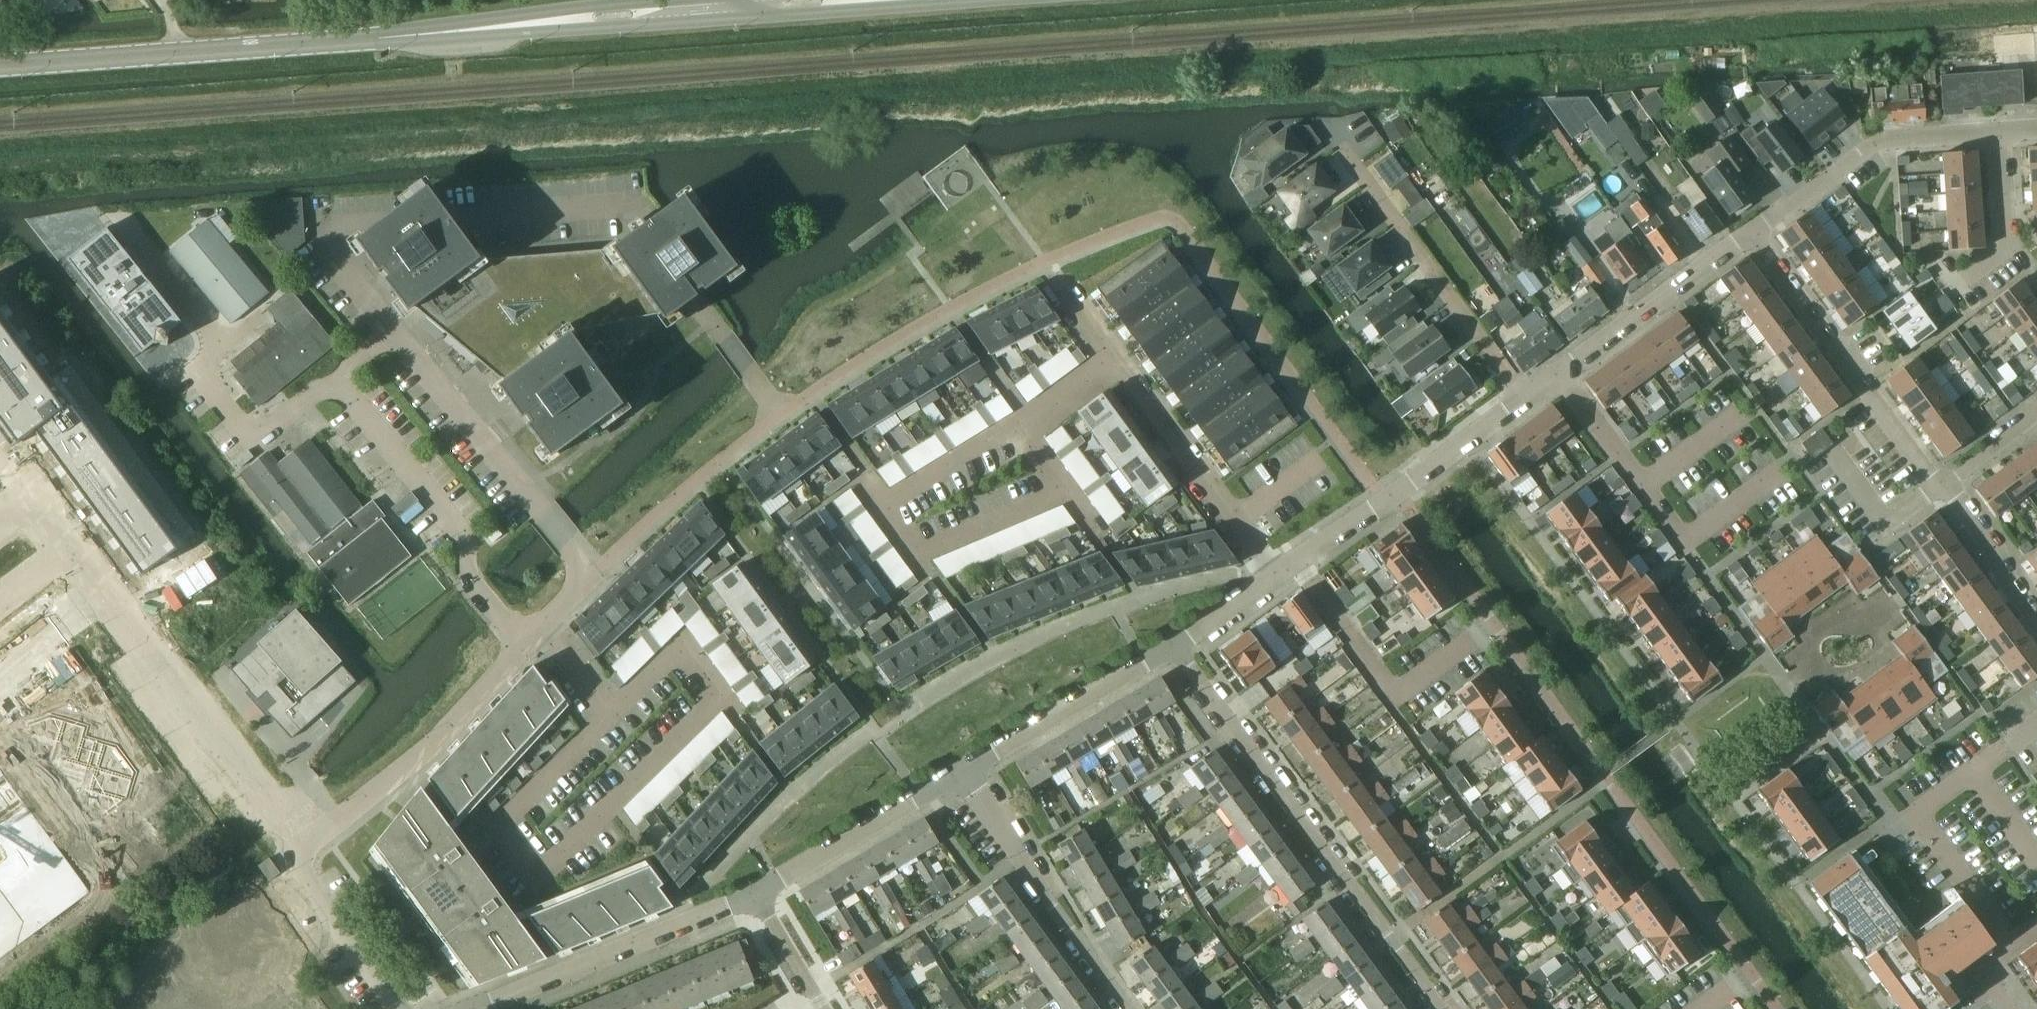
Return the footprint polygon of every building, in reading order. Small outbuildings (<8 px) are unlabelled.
[(2021,71),(1980,74),(1983,108),(2023,105),(2021,71)] [(1983,108),(1980,74),(1940,77),(1942,111),(1983,108)] [(1846,79),(1832,80),(1845,97),(1851,92),(1846,79)] [(1865,80),(1852,81),(1853,95),(1867,94),(1865,80)] [(1783,82),(1757,85),(1768,98),(1785,84),(1783,82)] [(1906,86),(1895,87),(1897,103),(1899,121),(1903,121),(1903,123),(1912,122),(1911,120),(1924,119),(1921,85),(1906,86)] [(1885,88),(1870,90),(1873,124),(1886,122),(1887,124),(1895,124),(1895,121),(1899,121),(1897,103),(1895,87),(1885,88)] [(1822,90),(1805,104),(1829,136),(1846,122),(1822,90)] [(1657,91),(1643,103),(1654,114),(1667,102),(1657,91)] [(1704,91),(1690,101),(1706,123),(1721,113),(1704,91)] [(1544,99),(1543,100),(1571,140),(1587,129),(1584,125),(1599,115),(1587,98),(1544,99)] [(1829,136),(1805,104),(1788,117),(1812,149),(1829,136)] [(1735,128),(1744,121),(1732,105),(1723,111),(1735,128)] [(1516,106),(1488,125),(1499,142),(1527,122),(1516,106)] [(1401,117),(1383,127),(1392,144),(1410,134),(1401,117)] [(1619,117),(1607,125),(1637,167),(1647,160),(1631,138),(1633,137),(1619,117)] [(1750,128),(1740,136),(1757,158),(1766,151),(1782,173),(1801,158),(1774,123),(1756,137),(1750,128)] [(1642,124),(1642,141),(1655,141),(1655,125),(1642,124)] [(1243,176),(1253,188),(1259,184),(1261,186),(1305,154),(1298,144),(1314,132),(1308,125),(1299,126),(1289,133),(1286,128),(1274,137),(1267,127),(1247,142),(1254,152),(1242,160),(1250,171),(1243,176)] [(1700,177),(1729,216),(1734,212),(1737,216),(1750,206),(1748,202),(1753,198),(1736,175),(1750,164),(1730,136),(1707,153),(1716,166),(1700,177)] [(2028,148),(2029,168),(2036,168),(2036,148),(2028,148)] [(1942,154),(1943,174),(1977,172),(1976,152),(1942,154)] [(1896,158),(1897,166),(1909,165),(1908,157),(1896,158)] [(1389,171),(1381,177),(1390,188),(1397,183),(1406,177),(1398,165),(1389,171)] [(1315,167),(1279,193),(1295,215),(1286,221),(1294,233),(1314,218),(1308,209),(1333,191),(1315,167)] [(1979,191),(1977,172),(1943,174),(1945,193),(1979,191)] [(1407,180),(1397,187),(1406,198),(1415,191),(1414,190),(1407,180)] [(1915,195),(1927,194),(1926,182),(1908,183),(1908,196),(1915,195)] [(1898,185),(1899,196),(1907,196),(1906,184),(1898,185)] [(1702,191),(1698,185),(1672,204),(1682,217),(1681,217),(1700,243),(1722,227),(1698,195),(1702,191)] [(1843,186),(1833,194),(1838,200),(1848,193),(1843,186)] [(448,217),(427,188),(380,222),(355,241),(379,274),(382,271),(388,278),(384,281),(408,313),(414,308),(483,365),(503,382),(497,386),(521,419),(525,416),(529,423),(526,426),(550,458),(622,406),(569,334),(659,314),(664,321),(696,298),(694,294),(701,289),(703,292),(736,268),(683,196),(611,249),(481,260),(480,260),(448,217)] [(1980,210),(1979,191),(1945,193),(1946,212),(1980,210)] [(1907,196),(1899,196),(1900,208),(1908,208),(1907,196)] [(302,198),(243,203),(288,257),(305,242),(302,198)] [(1644,199),(1632,207),(1643,221),(1637,225),(1646,237),(1668,267),(1684,255),(1644,199)] [(1343,206),(1308,232),(1326,257),(1361,231),(1343,206)] [(1860,223),(1866,218),(1859,208),(1852,213),(1860,223)] [(1981,229),(1980,210),(1946,212),(1948,231),(1981,229)] [(1808,212),(1778,234),(1790,250),(1820,228),(1808,212)] [(1623,285),(1646,268),(1624,238),(1631,233),(1616,213),(1601,224),(1615,244),(1601,254),(1623,285)] [(1873,227),(1866,218),(1860,223),(1867,232),(1873,227)] [(208,219),(171,250),(231,324),(269,293),(208,219)] [(1820,228),(1790,250),(1802,265),(1832,243),(1842,235),(1831,220),(1820,228)] [(1901,223),(1902,235),(1910,234),(1909,222),(1901,223)] [(106,228),(67,260),(142,353),(153,344),(168,346),(169,331),(181,322),(106,228)] [(1559,240),(1595,289),(1606,280),(1578,242),(1582,239),(1575,229),(1559,240)] [(1981,229),(1948,231),(1949,251),(1983,249),(1981,229)] [(1910,234),(1902,235),(1903,247),(1911,246),(1910,234)] [(1882,254),(1889,249),(1882,239),(1875,244),(1882,254)] [(1169,253),(1160,241),(1128,264),(1148,291),(1176,271),(1165,256),(1169,253)] [(1370,243),(1337,267),(1355,292),(1354,293),(1360,301),(1386,281),(1380,273),(1388,267),(1370,243)] [(1832,243),(1802,265),(1813,281),(1843,259),(1832,243)] [(1896,258),(1889,249),(1882,254),(1889,263),(1896,258)] [(1719,278),(1731,294),(1758,274),(1746,258),(1719,278)] [(1843,259),(1813,281),(1824,296),(1854,274),(1843,259)] [(1128,264),(1096,288),(1105,300),(1110,297),(1120,312),(1148,291),(1128,264)] [(1894,269),(1891,271),(1902,287),(1905,285),(1912,280),(1905,271),(1900,264),(1894,269)] [(1320,266),(1314,271),(1319,279),(1326,274),(1320,266)] [(1854,274),(1824,296),(1836,312),(1866,290),(1876,282),(1865,267),(1854,274)] [(1529,268),(1516,277),(1530,297),(1543,288),(1529,268)] [(1921,283),(1931,276),(1926,269),(1916,277),(1921,283)] [(1160,308),(1192,284),(1189,279),(1184,283),(1176,271),(1148,291),(1160,308)] [(1742,309),(1769,289),(1758,274),(1731,294),(1742,309)] [(1992,301),(2004,317),(2031,297),(2019,281),(1992,301)] [(1866,290),(1836,312),(1848,327),(1877,306),(1888,298),(1876,282),(1866,290)] [(1172,324),(1200,304),(1191,292),(1196,289),(1192,284),(1160,308),(1172,324)] [(1569,300),(1588,326),(1607,311),(1588,286),(1569,300)] [(1403,288),(1386,301),(1380,293),(1346,318),(1356,333),(1370,322),(1381,337),(1418,310),(1403,288)] [(1034,289),(1012,300),(1035,332),(1058,321),(1034,289)] [(1753,325),(1781,304),(1769,289),(1742,309),(1753,325)] [(290,290),(266,309),(273,317),(297,298),(290,290)] [(1125,326),(1128,331),(1160,308),(1148,291),(1120,312),(1129,323),(1125,326)] [(1906,293),(1882,312),(1891,325),(1916,306),(1906,293)] [(1949,301),(1944,295),(1934,302),(1939,308),(1949,301)] [(1506,297),(1501,301),(1517,324),(1523,320),(1506,297)] [(1698,303),(1693,297),(1683,304),(1688,310),(1698,303)] [(2036,316),(2036,305),(2031,297),(2004,317),(2015,332),(2036,316)] [(238,372),(233,376),(258,407),(334,345),(297,298),(273,317),(278,324),(286,333),(238,372)] [(1012,300),(990,311),(1014,343),(1035,332),(1012,300)] [(1568,340),(1588,326),(1569,300),(1550,314),(1568,340)] [(1517,324),(1501,301),(1492,307),(1509,330),(1517,324)] [(1953,308),(1949,301),(1939,308),(1944,315),(1953,308)] [(1184,341),(1216,317),(1213,312),(1208,316),(1200,304),(1172,324),(1184,341)] [(1781,304),(1753,325),(1765,340),(1792,320),(1781,304)] [(1916,306),(1891,325),(1901,337),(1925,318),(1916,306)] [(1132,336),(1136,333),(1145,344),(1172,324),(1160,308),(1128,331),(1132,336)] [(990,311),(967,322),(991,355),(1014,343),(990,311)] [(1677,313),(1661,325),(1682,352),(1698,340),(1677,313)] [(2036,340),(2036,316),(2015,332),(2027,348),(2036,340)] [(1196,357),(1224,337),(1215,325),(1220,322),(1216,317),(1184,341),(1196,357)] [(1925,318),(1901,337),(1910,349),(1935,330),(1925,318)] [(1524,333),(1542,359),(1562,345),(1543,319),(1524,333)] [(1776,356),(1804,335),(1792,320),(1765,340),(1776,356)] [(1422,321),(1387,348),(1408,376),(1447,348),(1432,329),(1429,331),(1422,321)] [(1699,326),(1706,336),(1713,331),(1706,321),(1699,326)] [(278,324),(230,362),(238,372),(286,333),(278,324)] [(1145,344),(1153,356),(1149,359),(1152,364),(1184,341),(1172,324),(1145,344)] [(17,446),(35,432),(142,575),(181,545),(71,400),(62,407),(0,325),(0,423),(17,446)] [(1646,336),(1666,363),(1682,352),(1661,325),(1646,336)] [(953,330),(932,342),(956,375),(977,362),(953,330)] [(1960,335),(1967,344),(1973,340),(1966,330),(1960,335)] [(1713,331),(1706,336),(1713,345),(1720,340),(1713,331)] [(1523,373),(1542,359),(1524,333),(1512,342),(1506,334),(1498,340),(1523,373)] [(1788,371),(1815,351),(1804,335),(1776,356),(1788,371)] [(1631,347),(1651,375),(1666,363),(1646,336),(1631,347)] [(1208,373),(1240,350),(1237,345),(1233,348),(1224,337),(1196,357),(1208,373)] [(1956,353),(1962,348),(1955,339),(1948,343),(1956,353)] [(1973,340),(1967,344),(1974,354),(1981,350),(1973,340)] [(2027,348),(2036,362),(2036,340),(2027,348)] [(1156,369),(1160,366),(1169,377),(1196,357),(1184,341),(1152,364),(1156,369)] [(932,342),(912,355),(935,387),(956,375),(932,342)] [(1615,359),(1635,386),(1651,375),(1631,347),(1615,359)] [(1473,356),(1467,348),(1459,355),(1464,362),(1473,356)] [(1969,358),(1962,348),(1956,353),(1963,363),(1969,358)] [(1078,349),(1071,354),(1079,365),(1086,359),(1078,349)] [(1735,349),(1729,353),(1736,362),(1741,357),(1735,349)] [(1220,390),(1248,370),(1240,358),(1244,355),(1240,350),(1208,373),(1220,390)] [(1799,386),(1826,366),(1815,351),(1788,371),(1799,386)] [(1722,357),(1729,366),(1736,362),(1729,353),(1728,352),(1722,357)] [(912,355),(891,367),(915,400),(935,387),(912,355)] [(1177,389),(1173,392),(1176,397),(1208,373),(1196,357),(1169,377),(1177,389)] [(1916,358),(1886,380),(1898,396),(1928,374),(1916,358)] [(1600,370),(1620,397),(1635,386),(1615,359),(1600,370)] [(1983,366),(1990,375),(1996,371),(1989,361),(1983,366)] [(1736,362),(1729,366),(1737,376),(1743,371),(1736,362)] [(1034,365),(1027,370),(1035,381),(1042,376),(1034,365)] [(1442,366),(1402,396),(1413,410),(1427,400),(1438,414),(1475,387),(1460,366),(1448,375),(1442,366)] [(1707,374),(1712,380),(1722,373),(1717,366),(1707,374)] [(1826,366),(1799,386),(1810,402),(1838,381),(1826,366)] [(891,367),(870,380),(894,412),(915,400),(891,367)] [(1928,374),(1898,396),(1909,411),(1939,389),(1948,382),(1937,367),(1928,374)] [(1017,385),(1026,379),(1018,368),(1009,375),(1017,385)] [(1979,384),(1985,379),(1978,369),(1971,374),(1979,384)] [(1233,406),(1265,383),(1261,378),(1257,381),(1248,370),(1220,390),(1233,406)] [(1620,397),(1600,370),(1584,382),(1604,409),(1620,397)] [(1996,371),(1990,375),(1997,385),(2003,380),(1996,371)] [(1180,402),(1184,398),(1193,410),(1220,390),(1208,373),(1176,397),(1180,402)] [(1042,376),(1035,381),(1043,391),(1050,386),(1042,376)] [(1992,389),(1985,379),(1979,384),(1986,394),(1992,389)] [(870,380),(850,392),(874,425),(894,412),(870,380)] [(1838,381),(1810,402),(1822,418),(1850,397),(1838,381)] [(1685,389),(1690,396),(1700,389),(1695,382),(1685,389)] [(1939,389),(1909,411),(1921,427),(1951,405),(1960,398),(1948,382),(1939,389)] [(1245,423),(1272,402),(1264,391),(1268,388),(1265,383),(1233,406),(1245,423)] [(1745,388),(1752,397),(1758,392),(1751,383),(1745,388)] [(1681,403),(1690,396),(1685,389),(1676,396),(1681,403)] [(1193,410),(1201,422),(1197,425),(1200,430),(1233,406),(1220,390),(1193,410)] [(1123,410),(1109,391),(1078,414),(1091,433),(1092,432),(1123,410)] [(850,392),(828,406),(852,438),(874,425),(850,392)] [(1758,392),(1752,397),(1759,407),(1766,402),(1758,392)] [(2018,393),(2008,400),(2013,407),(2023,400),(2018,393)] [(980,401),(973,406),(981,417),(988,412),(980,401)] [(1264,450),(1296,426),(1287,414),(1283,417),(1272,402),(1245,423),(1264,450)] [(2008,410),(2003,404),(1994,411),(1998,418),(2008,410)] [(1654,412),(1659,420),(1669,412),(1663,405),(1654,412)] [(1951,405),(1921,427),(1932,442),(1962,420),(1951,405)] [(1204,435),(1208,431),(1217,443),(1245,423),(1233,406),(1200,430),(1204,435)] [(1552,406),(1536,417),(1556,445),(1572,433),(1552,406)] [(938,410),(928,417),(934,426),(944,419),(938,410)] [(1136,428),(1123,410),(1092,432),(1105,451),(1136,428)] [(981,417),(988,427),(996,422),(988,412),(981,417)] [(1650,427),(1659,420),(1654,412),(1645,419),(1650,427)] [(816,414),(796,429),(820,461),(839,447),(816,414)] [(1768,419),(1775,428),(1781,423),(1774,414),(1768,419)] [(1792,415),(1781,423),(1775,428),(1782,438),(1788,433),(1792,438),(1803,431),(1792,415)] [(1541,456),(1556,445),(1536,417),(1520,429),(1541,456)] [(1962,420),(1932,442),(1944,458),(1974,436),(1962,420)] [(1217,443),(1228,458),(1223,461),(1232,473),(1264,450),(1245,423),(1217,443)] [(939,426),(932,431),(940,442),(947,437),(939,426)] [(1150,446),(1136,428),(1105,451),(1118,469),(1150,446)] [(1623,436),(1628,442),(1638,435),(1633,428),(1623,436)] [(796,429),(777,443),(800,476),(820,461),(796,429)] [(1541,456),(1520,429),(1505,440),(1525,468),(1541,456)] [(1813,460),(1833,445),(1821,429),(1801,444),(1813,460)] [(1085,442),(1080,436),(1068,445),(1073,451),(1085,442)] [(947,452),(955,448),(947,437),(940,442),(947,452)] [(269,452),(241,474),(274,517),(284,510),(298,528),(313,548),(307,553),(349,607),(412,557),(370,503),(363,509),(309,440),(278,464),(269,452)] [(1531,476),(1504,441),(1486,454),(1512,490),(1531,476)] [(777,443),(757,457),(781,490),(800,476),(777,443)] [(2022,456),(2036,476),(2036,444),(2022,456)] [(1068,445),(1056,454),(1060,460),(1073,451),(1068,445)] [(1163,465),(1150,446),(1118,469),(1132,488),(1163,465)] [(898,451),(890,456),(899,467),(906,462),(898,451)] [(2036,486),(2036,476),(2022,456),(2006,467),(2026,494),(2036,486)] [(757,457),(737,472),(761,505),(781,490),(757,457)] [(1586,473),(1596,466),(1591,459),(1582,466),(1586,473)] [(899,467),(906,477),(914,473),(906,462),(899,467)] [(1177,484),(1163,465),(1132,488),(1146,507),(1177,484)] [(2011,506),(2026,494),(2006,467),(1991,478),(2011,506)] [(1112,479),(1107,473),(1095,482),(1100,488),(1112,479)] [(850,481),(845,474),(834,481),(839,489),(850,481)] [(1560,482),(1565,488),(1575,481),(1570,475),(1560,482)] [(1620,477),(1610,484),(1615,491),(1625,483),(1620,477)] [(2011,506),(1991,478),(1975,490),(1995,517),(2011,506)] [(839,489),(834,481),(824,489),(829,496),(839,489)] [(1095,482),(1083,491),(1087,497),(1100,488),(1095,482)] [(1556,495),(1565,488),(1560,482),(1551,489),(1556,495)] [(1588,510),(1587,509),(1574,492),(1545,514),(1547,516),(1558,531),(1558,532),(1588,510)] [(1632,494),(1623,501),(1627,508),(1637,500),(1632,494)] [(1172,495),(1162,503),(1167,510),(1177,502),(1172,495)] [(1549,501),(1545,495),(1535,502),(1539,508),(1549,501)] [(1617,516),(1627,508),(1623,501),(1620,497),(1609,505),(1617,516)] [(1637,500),(1627,508),(1632,514),(1642,507),(1637,500)] [(811,509),(806,502),(795,510),(801,517),(811,509)] [(699,503),(681,520),(706,553),(724,536),(699,503)] [(1162,503),(1151,511),(1156,518),(1167,510),(1162,503)] [(866,511),(861,505),(849,514),(853,520),(866,511)] [(1804,521),(1814,514),(1809,508),(1799,515),(1804,521)] [(1587,509),(1588,510),(1558,532),(1558,531),(1557,532),(1571,551),(1572,550),(1571,549),(1600,528),(1601,528),(1587,509)] [(284,510),(274,517),(289,536),(298,528),(284,510)] [(790,525),(801,517),(795,510),(785,518),(790,525)] [(1907,532),(1901,537),(1912,553),(1919,548),(1946,528),(1934,512),(1907,532)] [(815,514),(784,537),(798,555),(829,533),(815,514)] [(841,529),(853,520),(849,514),(836,523),(841,529)] [(1789,522),(1794,529),(1804,521),(1799,515),(1789,522)] [(1120,516),(1108,525),(1112,531),(1121,525),(1125,522),(1120,516)] [(1125,522),(1121,525),(1127,532),(1137,525),(1132,517),(1125,522)] [(681,520),(664,537),(688,570),(706,553),(681,520)] [(1400,524),(1366,549),(1380,569),(1385,566),(1384,565),(1413,543),(1414,544),(1415,544),(1407,532),(1400,524)] [(1112,531),(1111,533),(1116,540),(1127,532),(1121,525),(1112,531)] [(1054,533),(1059,540),(1071,535),(1066,528),(1054,533)] [(1613,545),(1601,528),(1600,528),(1571,549),(1572,550),(1584,567),(1613,545)] [(1930,564),(1958,544),(1946,528),(1919,548),(1930,564)] [(1658,529),(1648,536),(1653,543),(1663,535),(1658,529)] [(1773,544),(1783,537),(1778,530),(1768,537),(1773,544)] [(1212,532),(1187,538),(1211,570),(1236,564),(1212,532)] [(829,533),(798,555),(811,574),(842,551),(829,533)] [(1054,533),(1042,538),(1047,545),(1048,545),(1059,540),(1054,533)] [(1878,578),(1845,534),(1825,549),(1824,549),(1848,581),(1847,582),(1856,594),(1878,578)] [(1663,535),(1653,543),(1658,549),(1668,542),(1663,535)] [(1816,536),(1794,552),(1826,597),(1847,582),(1848,581),(1824,549),(1825,549),(1816,536)] [(664,537),(646,554),(671,586),(672,585),(679,579),(688,570),(664,537)] [(1074,558),(1079,554),(1067,538),(1061,542),(1074,558)] [(1187,538),(1163,543),(1187,576),(1211,570),(1187,538)] [(1059,540),(1048,545),(1055,555),(1065,547),(1059,540)] [(2028,541),(2018,549),(2023,555),(2033,548),(2028,541)] [(893,549),(889,543),(876,552),(881,558),(893,549)] [(1163,543),(1139,549),(1163,581),(1187,576),(1163,543)] [(1427,562),(1414,544),(1413,543),(1384,565),(1385,566),(1397,584),(1427,562)] [(1942,579),(1969,559),(1958,544),(1930,564),(1942,579)] [(1597,584),(1626,562),(1625,562),(1613,545),(1584,567),(1596,583),(1597,584)] [(1028,553),(1023,546),(1011,551),(1016,558),(1028,553)] [(1752,559),(1762,552),(1757,546),(1747,553),(1752,559)] [(1139,549),(1113,554),(1138,587),(1163,581),(1139,549)] [(1884,549),(1878,554),(1885,564),(1892,559),(1884,549)] [(842,551),(811,574),(825,592),(856,569),(842,551)] [(1011,551),(999,556),(1004,564),(1016,558),(1011,551)] [(876,552),(864,561),(868,567),(881,558),(876,552)] [(1794,552),(1773,567),(1806,612),(1826,597),(1794,552)] [(2036,574),(2036,552),(2027,560),(2036,574)] [(646,554),(629,570),(653,603),(671,586),(646,554)] [(1098,554),(1076,563),(1099,595),(1123,586),(1098,554)] [(1626,561),(1625,562),(1626,562),(1597,584),(1596,583),(1595,584),(1609,603),(1615,599),(1614,598),(1640,579),(1639,578),(1644,575),(1650,571),(1638,554),(1627,562),(1626,561)] [(1885,564),(1878,554),(1872,559),(1879,568),(1885,564)] [(730,565),(725,558),(715,566),(720,573),(730,565)] [(1953,595),(1980,575),(1969,559),(1942,579),(1953,595)] [(1731,575),(1741,567),(1736,561),(1726,568),(1731,575)] [(1440,580),(1427,562),(1397,584),(1411,602),(1440,580)] [(1686,562),(1677,569),(1681,575),(1691,568),(1686,562)] [(743,563),(712,586),(727,605),(758,583),(743,563)] [(1076,563),(1054,571),(1078,604),(1099,595),(1076,563)] [(973,577),(985,572),(980,565),(968,570),(973,577)] [(715,566),(704,574),(709,581),(720,573),(715,566)] [(1738,584),(1748,577),(1741,567),(1731,575),(1738,584)] [(1773,567),(1751,583),(1758,593),(1759,592),(1785,627),(1786,627),(1806,612),(1773,567)] [(1691,568),(1681,575),(1686,582),(1696,575),(1691,568)] [(856,569),(825,592),(838,611),(869,588),(856,569)] [(629,570),(611,587),(635,620),(653,603),(629,570)] [(968,570),(956,575),(961,582),(973,577),(968,570)] [(1054,571),(1032,580),(1056,612),(1078,604),(1054,571)] [(1628,615),(1657,593),(1658,594),(1644,575),(1639,578),(1640,579),(1614,598),(1615,599),(1627,616),(1628,616),(1628,615)] [(1964,610),(1992,590),(1980,575),(1953,595),(1964,610)] [(918,582),(913,576),(901,585),(905,591),(918,582)] [(1888,580),(1895,590),(1901,585),(1894,576),(1888,580)] [(679,579),(672,585),(681,598),(687,592),(688,591),(679,579)] [(1032,580),(1010,589),(1034,621),(1056,612),(1032,580)] [(1455,599),(1440,580),(1411,602),(1425,621),(1455,599)] [(758,583),(727,605),(741,625),(772,602),(758,583)] [(1349,591),(1344,585),(1334,592),(1339,599),(1349,591)] [(1901,585),(1895,590),(1902,600),(1908,595),(1901,585)] [(923,586),(912,594),(917,601),(928,593),(923,586)] [(611,587),(594,604),(618,637),(635,620),(611,587)] [(869,588),(838,611),(853,630),(884,607),(869,588)] [(1010,589),(988,597),(1012,630),(1034,621),(1010,589)] [(1976,626),(2003,605),(1992,590),(1964,610),(1976,626)] [(1354,598),(1349,591),(1339,599),(1344,605),(1354,598)] [(687,592),(681,598),(688,607),(694,601),(687,592)] [(1758,593),(1738,608),(1771,653),(1793,636),(1786,627),(1785,627),(1759,592),(1758,593)] [(1300,593),(1281,607),(1287,615),(1294,625),(1307,642),(1314,651),(1333,638),(1326,628),(1300,593)] [(1641,632),(1670,610),(1658,594),(1657,593),(1628,615),(1628,616),(1641,632)] [(912,594),(901,602),(907,609),(917,601),(912,594)] [(1712,596),(1702,604),(1707,610),(1717,603),(1712,596)] [(988,597),(965,606),(989,639),(1012,630),(988,597)] [(693,617),(701,609),(694,601),(688,607),(686,608),(693,617)] [(772,602),(741,625),(755,644),(786,621),(772,602)] [(1717,603),(1707,610),(1712,617),(1721,609),(1717,603)] [(594,604),(575,621),(582,630),(576,634),(594,659),(618,637),(594,604)] [(1370,604),(1353,617),(1361,629),(1371,621),(1372,622),(1379,617),(1370,604)] [(1987,641),(2015,621),(2003,605),(1976,626),(1987,641)] [(1911,612),(1918,621),(1924,616),(1917,607),(1911,612)] [(686,608),(678,616),(685,625),(693,617),(686,608)] [(258,646),(231,670),(257,700),(266,693),(275,703),(266,711),(291,739),(356,682),(340,664),(342,662),(296,610),(257,644),(258,646)] [(1683,628),(1670,610),(1641,632),(1653,650),(1683,628)] [(954,611),(934,623),(958,656),(979,644),(954,611)] [(886,613),(875,621),(881,628),(891,620),(886,613)] [(1287,615),(1280,620),(1287,629),(1294,625),(1287,615)] [(1924,616),(1918,621),(1925,631),(1931,626),(1924,616)] [(800,641),(786,621),(755,644),(769,663),(800,641)] [(875,621),(865,629),(870,636),(881,628),(875,621)] [(1372,622),(1371,621),(1361,629),(1366,635),(1376,628),(1372,622)] [(1999,656),(2026,636),(2015,621),(1987,641),(1999,656)] [(934,623),(914,635),(938,667),(958,656),(934,623)] [(653,637),(645,626),(639,632),(646,643),(653,637)] [(1232,671),(1267,645),(1254,627),(1219,653),(1232,671)] [(1947,671),(1914,627),(1892,643),(1902,656),(1902,655),(1926,687),(1926,686),(1947,671)] [(1381,635),(1376,628),(1366,635),(1371,642),(1381,635)] [(1696,645),(1683,628),(1653,650),(1666,667),(1696,645)] [(1405,631),(1397,637),(1403,646),(1411,640),(1405,631)] [(1737,631),(1728,638),(1732,645),(1742,638),(1737,631)] [(729,640),(724,632),(713,640),(718,647),(729,640)] [(914,635),(894,646),(918,679),(938,667),(914,635)] [(2036,652),(2036,651),(2026,636),(1999,656),(2010,672),(2036,652)] [(646,643),(654,654),(661,648),(653,637),(646,643)] [(1742,638),(1732,645),(1737,652),(1747,644),(1742,638)] [(1934,643),(1940,652),(1947,647),(1940,638),(1934,643)] [(702,648),(708,655),(718,647),(713,640),(702,648)] [(800,641),(769,663),(784,684),(816,661),(800,641)] [(1245,689),(1281,663),(1267,645),(1232,671),(1245,689)] [(1679,684),(1709,663),(1708,662),(1696,645),(1666,667),(1678,684),(1679,684)] [(894,646),(873,658),(897,690),(918,679),(894,646)] [(1947,647),(1940,652),(1948,662),(1954,657),(1947,647)] [(1344,652),(1336,658),(1345,670),(1353,664),(1344,652)] [(2010,672),(2022,688),(2036,677),(2036,652),(2010,672)] [(1902,656),(1882,670),(1914,715),(1936,699),(1926,686),(1926,687),(1902,655),(1902,656)] [(1306,658),(1299,663),(1307,673),(1313,668),(1306,658)] [(1708,662),(1709,663),(1679,684),(1678,684),(1677,684),(1691,703),(1695,701),(1722,681),(1708,662)] [(1300,677),(1307,673),(1299,663),(1293,668),(1300,677)] [(533,666),(427,780),(456,819),(565,701),(551,682),(547,685),(533,666)] [(1957,674),(1963,683),(1970,678),(1963,669),(1957,674)] [(1882,670),(1860,686),(1893,731),(1914,715),(1882,670)] [(758,678),(752,671),(742,679),(747,686),(758,678)] [(816,679),(811,672),(800,680),(805,687),(816,679)] [(1483,672),(1453,694),(1466,711),(1467,712),(1496,690),(1496,689),(1483,672)] [(624,684),(616,673),(609,680),(617,690),(624,684)] [(1301,707),(1293,695),(1306,686),(1300,677),(1293,683),(1286,688),(1279,693),(1272,698),(1265,703),(1279,723),(1301,707)] [(1161,678),(1140,690),(1153,713),(1174,700),(1161,678)] [(1970,678),(1963,683),(1971,693),(1977,689),(1970,678)] [(742,679),(731,687),(736,694),(747,686),(742,679)] [(790,688),(795,695),(805,687),(800,680),(790,688)] [(833,685),(815,700),(838,733),(857,718),(833,685)] [(1864,737),(1871,746),(1893,731),(1860,686),(1840,701),(1865,736),(1864,737)] [(1497,688),(1496,689),(1496,690),(1467,712),(1466,711),(1480,730),(1480,729),(1509,707),(1510,708),(1511,707),(1497,688)] [(1133,725),(1153,713),(1140,690),(1119,702),(1133,725)] [(1833,691),(1811,707),(1844,752),(1864,737),(1865,736),(1840,701),(1833,691)] [(774,701),(769,694),(758,702),(764,709),(774,701)] [(815,700),(797,714),(821,747),(838,733),(815,700)] [(1986,714),(1993,709),(1985,700),(1979,704),(1986,714)] [(748,710),(753,717),(764,709),(758,702),(748,710)] [(1112,737),(1133,725),(1119,702),(1099,715),(1112,737)] [(1279,723),(1293,742),(1328,716),(1322,708),(1309,718),(1301,707),(1279,723)] [(1522,725),(1510,708),(1509,707),(1480,729),(1480,730),(1493,747),(1522,725)] [(27,717),(14,757),(30,799),(92,819),(129,792),(138,764),(117,738),(85,729),(88,719),(52,708),(27,717)] [(1954,725),(1964,718),(1959,711),(1949,718),(1954,725)] [(797,714),(779,729),(803,761),(821,747),(797,714)] [(1092,750),(1112,737),(1099,715),(1078,727),(1092,750)] [(1328,716),(1293,742),(1307,761),(1329,745),(1321,734),(1334,724),(1328,716)] [(1157,733),(1169,726),(1164,717),(1152,723),(1157,733)] [(1939,725),(1944,732),(1954,725),(1949,718),(1939,725)] [(1534,741),(1522,725),(1493,747),(1506,765),(1512,760),(1512,759),(1535,742),(1534,741)] [(1175,735),(1169,726),(1157,733),(1163,742),(1175,735)] [(1071,762),(1092,750),(1078,727),(1057,739),(1071,762)] [(736,729),(727,738),(732,745),(741,736),(736,729)] [(779,729),(761,743),(784,776),(803,761),(779,729)] [(1433,736),(1429,730),(1419,737),(1424,744),(1433,736)] [(1923,748),(1933,740),(1928,734),(1918,741),(1923,748)] [(560,735),(551,743),(556,751),(565,742),(560,735)] [(1438,743),(1433,736),(1424,744),(1429,750),(1438,743)] [(1541,737),(1534,741),(1535,742),(1512,759),(1512,760),(1525,777),(1554,755),(1541,737)] [(1057,739),(1037,751),(1050,774),(1071,762),(1057,739)] [(1358,740),(1351,745),(1357,753),(1358,752),(1363,748),(1364,748),(1358,740)] [(1901,740),(1891,747),(1897,756),(1907,749),(1901,740)] [(1116,758),(1128,751),(1123,741),(1111,748),(1116,758)] [(1307,761),(1321,779),(1357,753),(1351,745),(1350,744),(1336,754),(1329,745),(1307,761)] [(1358,752),(1357,753),(1362,760),(1372,753),(1366,746),(1364,748),(1363,748),(1358,752)] [(1902,763),(1912,756),(1907,749),(1897,756),(1902,763)] [(752,751),(735,769),(759,802),(776,784),(752,751)] [(1050,774),(1037,751),(1016,764),(1029,787),(1050,774)] [(1134,760),(1128,751),(1116,758),(1122,767),(1134,760)] [(1191,767),(1206,787),(1227,771),(1212,751),(1191,767)] [(1827,752),(1820,757),(1828,767),(1834,762),(1827,752)] [(717,760),(711,753),(702,762),(707,769),(717,760)] [(1357,753),(1321,779),(1335,798),(1357,782),(1348,771),(1362,760),(1357,753)] [(1566,771),(1554,755),(1525,777),(1537,793),(1538,794),(1567,772),(1566,771)] [(538,756),(529,765),(535,772),(544,763),(538,756)] [(693,771),(698,778),(707,769),(702,762),(693,771)] [(1828,767),(1835,777),(1841,772),(1834,762),(1828,767)] [(1416,784),(1422,779),(1429,774),(1422,764),(1415,769),(1393,785),(1400,795),(1408,790),(1406,786),(1413,781),(1416,784)] [(1459,771),(1454,764),(1445,772),(1449,778),(1459,771)] [(1881,778),(1891,771),(1886,765),(1876,772),(1881,778)] [(1075,782),(1086,775),(1081,766),(1070,773),(1075,782)] [(735,769),(719,786),(743,818),(759,802),(735,769)] [(1787,769),(1756,791),(1770,810),(1771,810),(1771,809),(1800,787),(1801,788),(1787,769)] [(1220,806),(1241,790),(1227,771),(1206,787),(1220,806)] [(1464,777),(1459,771),(1449,778),(1454,785),(1455,784),(1464,777)] [(1567,771),(1566,771),(1567,772),(1538,794),(1537,793),(1551,812),(1581,790),(1580,788),(1567,771)] [(1092,783),(1086,775),(1075,782),(1080,790),(1092,783)] [(517,777),(508,786),(513,793),(522,784),(517,777)] [(1463,794),(1472,788),(1464,777),(1455,784),(1463,794)] [(1335,798),(1348,817),(1384,791),(1377,781),(1363,791),(1357,782),(1335,798)] [(674,801),(683,792),(678,785),(669,794),(674,801)] [(719,786),(704,803),(727,835),(743,818),(719,786)] [(1194,786),(1186,792),(1194,803),(1202,797),(1194,786)] [(421,787),(369,851),(419,919),(483,873),(421,787)] [(1784,826),(1813,805),(1801,788),(1800,787),(1771,809),(1771,810),(1784,826)] [(1852,787),(1846,792),(1853,802),(1860,797),(1852,787)] [(1440,788),(1433,793),(1439,802),(1446,797),(1440,788)] [(1234,825),(1255,809),(1241,790),(1220,806),(1234,825)] [(1384,791),(1348,817),(1362,836),(1384,819),(1376,808),(1389,798),(1384,791)] [(1194,803),(1186,792),(1177,798),(1177,799),(1181,804),(1185,810),(1194,803)] [(660,803),(665,810),(674,801),(669,794),(660,803)] [(1133,803),(1127,794),(1117,800),(1123,810),(1133,803)] [(1853,802),(1860,811),(1867,807),(1860,797),(1853,802)] [(495,798),(486,807),(491,815),(500,806),(495,798)] [(1177,799),(1168,806),(1171,811),(1181,804),(1177,799)] [(1485,806),(1480,799),(1470,807),(1475,813),(1485,806)] [(704,803),(688,820),(712,852),(727,835),(704,803)] [(1452,823),(1461,816),(1452,804),(1443,810),(1452,823)] [(1826,822),(1813,805),(1784,826),(1796,844),(1826,822)] [(1490,812),(1485,806),(1475,813),(1480,820),(1490,812)] [(1234,825),(1227,830),(1231,836),(1230,836),(1240,850),(1248,844),(1270,829),(1255,809),(1234,825)] [(1064,824),(1058,814),(1048,820),(1054,830),(1064,824)] [(641,834),(650,825),(645,818),(636,827),(641,834)] [(924,819),(903,831),(917,854),(938,841),(924,819)] [(1362,836),(1376,854),(1411,828),(1405,820),(1391,829),(1384,819),(1362,836)] [(1464,819),(1437,839),(1444,848),(1471,829),(1464,819)] [(688,820),(672,837),(696,869),(712,852),(688,820)] [(472,821),(463,830),(469,837),(478,828),(472,821)] [(1568,861),(1597,840),(1598,841),(1599,840),(1585,821),(1582,824),(1550,846),(1552,848),(1564,865),(1569,862),(1568,861)] [(1839,840),(1826,822),(1796,844),(1810,862),(1839,840)] [(1502,830),(1498,823),(1488,830),(1493,837),(1502,830)] [(1223,825),(1214,831),(1222,842),(1231,836),(1223,825)] [(1411,828),(1376,854),(1390,873),(1412,857),(1403,846),(1417,836),(1411,828)] [(1240,850),(1237,853),(1247,866),(1251,863),(1255,869),(1262,864),(1284,848),(1270,829),(1248,844),(1240,850)] [(1059,844),(1071,865),(1094,851),(1081,830),(1059,844)] [(883,843),(896,866),(917,854),(903,831),(883,843)] [(1222,842),(1214,831),(1205,837),(1209,842),(1213,848),(1222,842)] [(1204,836),(1195,843),(1199,849),(1209,842),(1205,837),(1204,836)] [(672,837),(656,854),(679,887),(696,869),(672,837)] [(1610,857),(1598,841),(1597,840),(1568,861),(1569,862),(1581,879),(1610,857)] [(862,856),(876,878),(896,866),(883,843),(862,856)] [(1276,883),(1298,867),(1284,848),(1262,864),(1276,883)] [(1129,850),(1119,856),(1126,867),(1136,861),(1129,850)] [(1083,885),(1106,872),(1094,851),(1071,865),(1083,885)] [(1442,853),(1434,860),(1438,866),(1447,859),(1442,853)] [(1899,1008),(1946,1008),(1970,992),(1955,973),(1992,945),(1958,899),(1951,904),(1914,932),(1908,936),(1848,855),(1808,885),(1899,1008)] [(841,868),(855,891),(876,878),(862,856),(841,868)] [(1126,867),(1119,856),(1110,861),(1117,873),(1126,867)] [(1403,892),(1438,866),(1434,860),(1432,857),(1419,867),(1412,857),(1390,873),(1403,892)] [(1623,875),(1610,857),(1581,879),(1594,896),(1623,875)] [(269,882),(280,873),(269,858),(258,866),(269,882)] [(920,874),(931,867),(926,858),(915,865),(920,874)] [(1447,859),(1438,866),(1444,874),(1453,868),(1447,859)] [(1187,862),(1181,865),(1187,876),(1193,872),(1187,862)] [(647,863),(525,913),(556,955),(673,907),(658,888),(663,885),(647,863)] [(1247,866),(1243,870),(1251,881),(1259,874),(1255,869),(1251,863),(1247,866)] [(1444,874),(1438,866),(1403,892),(1417,911),(1440,895),(1431,884),(1444,874)] [(931,880),(937,876),(931,867),(920,874),(925,883),(926,883),(931,880)] [(1298,867),(1276,883),(1291,902),(1287,905),(1295,916),(1306,908),(1298,897),(1312,887),(1298,867)] [(821,880),(834,903),(855,891),(841,868),(821,880)] [(1251,881),(1243,870),(1234,876),(1242,887),(1251,881)] [(1096,906),(1118,892),(1106,872),(1083,885),(1096,906)] [(483,873),(419,919),(470,989),(547,959),(483,873)] [(942,873),(937,876),(931,880),(938,890),(941,896),(952,890),(942,873)] [(1635,891),(1623,875),(1594,896),(1607,914),(1614,909),(1614,908),(1636,892),(1635,891)] [(1538,884),(1533,877),(1523,884),(1528,891),(1538,884)] [(979,894),(994,914),(1015,898),(1000,878),(979,894)] [(834,903),(821,880),(800,892),(813,915),(834,903)] [(931,880),(926,883),(932,894),(938,890),(931,880)] [(16,940),(23,915),(0,882),(0,951),(16,940)] [(879,898),(891,891),(886,882),(874,889),(879,898)] [(1648,882),(1635,891),(1636,892),(1614,908),(1614,909),(1627,927),(1632,923),(1632,922),(1661,900),(1648,882)] [(1543,890),(1538,884),(1528,891),(1533,897),(1543,890)] [(1493,890),(1484,896),(1488,902),(1497,895),(1493,890)] [(897,900),(891,891),(879,898),(885,907),(891,903),(896,900),(897,900)] [(1153,891),(1144,897),(1150,908),(1160,903),(1153,891)] [(1108,926),(1131,913),(1118,892),(1096,906),(1108,926)] [(1483,895),(1468,906),(1474,914),(1489,903),(1488,902),(1484,896),(1483,895)] [(1150,908),(1144,897),(1134,902),(1141,914),(1150,908)] [(1008,933),(1029,917),(1015,898),(994,914),(1008,933)] [(896,900),(891,903),(900,917),(905,914),(896,900)] [(926,900),(919,904),(926,915),(933,911),(926,900)] [(1627,927),(1625,928),(1637,944),(1640,941),(1644,938),(1645,939),(1674,917),(1661,900),(1632,922),(1632,923),(1627,927)] [(1324,903),(1303,919),(1311,930),(1303,935),(1306,938),(1310,944),(1318,939),(1339,923),(1324,903)] [(1489,903),(1474,914),(1480,922),(1482,924),(1496,913),(1489,903)] [(1425,920),(1439,940),(1474,914),(1468,906),(1455,915),(1447,904),(1425,920)] [(838,923),(849,916),(844,907),(833,914),(838,923)] [(1564,918),(1559,912),(1549,919),(1554,926),(1564,918)] [(974,919),(982,930),(990,924),(982,913),(974,919)] [(1131,913),(1108,926),(1120,948),(1143,934),(1131,913)] [(177,1008),(316,1008),(293,975),(306,966),(283,931),(254,951),(229,914),(177,949),(167,934),(139,953),(177,1008)] [(1474,914),(1439,940),(1453,959),(1475,942),(1467,932),(1480,922),(1474,914)] [(855,925),(849,916),(838,923),(844,932),(855,925)] [(1675,916),(1674,917),(1645,939),(1644,938),(1640,941),(1654,960),(1654,959),(1687,935),(1688,936),(1688,935),(1675,916)] [(1022,952),(1043,936),(1029,917),(1008,933),(1022,952)] [(1568,925),(1564,918),(1554,926),(1559,932),(1568,925)] [(973,937),(982,930),(974,919),(965,926),(973,937)] [(1332,958),(1353,942),(1339,923),(1318,939),(1332,958)] [(940,952),(955,940),(949,932),(933,944),(940,952)] [(1700,953),(1688,936),(1687,935),(1654,959),(1654,960),(1667,978),(1700,953)] [(1036,972),(1058,956),(1043,936),(1022,952),(1036,972)] [(1306,938),(1298,945),(1306,955),(1314,949),(1306,938)] [(728,991),(753,980),(752,976),(759,973),(745,940),(738,943),(738,942),(574,1008),(683,1008),(728,991)] [(1346,977),(1367,961),(1353,942),(1332,958),(1346,977)] [(1453,959),(1467,977),(1502,952),(1495,943),(1482,952),(1475,942),(1453,959)] [(2016,958),(2031,978),(2032,977),(2031,976),(2036,972),(2036,942),(2016,958)] [(1186,943),(1177,949),(1186,961),(1195,954),(1186,943)] [(844,966),(861,955),(855,944),(837,955),(844,966)] [(919,960),(931,953),(926,945),(914,952),(919,960)] [(1306,955),(1298,945),(1289,951),(1293,957),(1297,962),(1306,955)] [(1509,946),(1502,952),(1508,959),(1515,954),(1509,946)] [(1145,982),(1166,967),(1152,947),(1130,963),(1145,982)] [(1589,953),(1585,947),(1575,954),(1580,960),(1589,953)] [(1186,961),(1177,949),(1168,956),(1177,967),(1186,961)] [(1002,958),(1010,969),(1019,963),(1011,952),(1002,958)] [(1502,952),(1467,977),(1481,996),(1503,980),(1495,969),(1508,959),(1502,952)] [(935,960),(931,953),(919,960),(923,967),(935,960)] [(1594,960),(1589,953),(1580,960),(1584,967),(1594,960)] [(1050,991),(1072,975),(1058,956),(1036,972),(1050,991)] [(1554,957),(1540,967),(1547,976),(1561,966),(1554,957)] [(1001,976),(1010,969),(1002,958),(993,964),(997,970),(1001,976)] [(849,974),(861,995),(884,981),(872,960),(849,974)] [(1360,996),(1381,981),(1367,961),(1346,977),(1360,996)] [(1575,973),(1567,962),(1546,978),(1555,989),(1575,973)] [(993,964),(984,971),(988,977),(997,970),(993,964)] [(1180,986),(1166,967),(1145,982),(1159,1002),(1180,986)] [(1540,967),(1523,980),(1524,980),(1530,989),(1547,977),(1547,976),(1540,967)] [(1086,994),(1072,975),(1050,991),(1063,1008),(1066,1008),(1086,994)] [(1335,977),(1326,983),(1334,994),(1343,987),(1335,977)] [(1490,1008),(1503,1008),(1530,989),(1524,980),(1510,990),(1503,980),(1481,996),(1490,1008)] [(884,981),(861,995),(870,1008),(884,1008),(897,1001),(884,981)] [(1214,981),(1206,988),(1214,999),(1223,992),(1214,981)] [(1396,1000),(1381,981),(1360,996),(1369,1008),(1383,1008),(1396,1000)] [(1615,988),(1610,981),(1600,989),(1605,995),(1615,988)] [(1334,994),(1326,983),(1317,990),(1326,1001),(1334,994)] [(951,985),(939,993),(943,1000),(955,993),(951,985)] [(1164,1008),(1189,1008),(1195,1005),(1180,986),(1159,1002),(1164,1008)] [(1214,999),(1206,988),(1197,994),(1205,1006),(1214,999)] [(1620,994),(1615,988),(1605,995),(1610,1002),(1620,994)] [(1503,1008),(1524,1008),(1522,1007),(1536,997),(1530,989),(1503,1008)] [(1030,996),(1039,1008),(1048,1001),(1039,990),(1030,996)] [(943,1000),(948,1008),(965,1008),(960,1001),(955,993),(943,1000)] [(1066,1008),(1097,1008),(1086,994),(1066,1008)] [(1039,1008),(1030,996),(1022,1003),(1026,1008),(1037,1008),(1039,1008)] [(1276,1006),(1278,1008),(1291,1008),(1284,1000),(1276,1006)] [(1396,1000),(1383,1008),(1403,1008),(1396,1000)]
